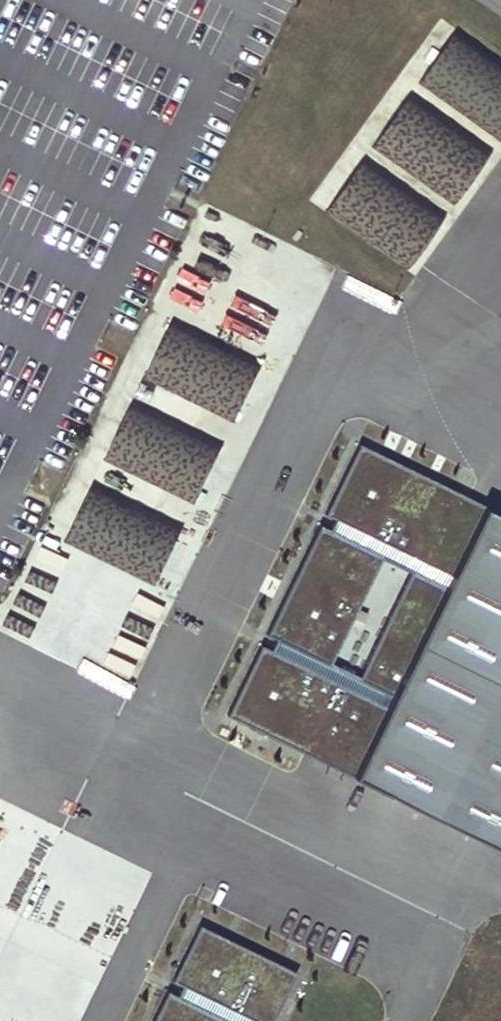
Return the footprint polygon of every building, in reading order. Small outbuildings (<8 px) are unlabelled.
[(459,30),(423,84),(500,139),(500,61),(459,30)] [(493,153),(411,94),(376,148),(455,204),(493,153)] [(446,214),(364,155),(329,209),(408,266),(446,214)] [(264,366),(174,324),(147,380),(237,423),(264,366)] [(223,448),(133,405),(106,462),(196,505),(223,448)] [(365,440),(228,715),(500,847),(500,505),(365,440)] [(183,527),(93,485),(65,542),(156,585),(183,527)] [(129,680),(143,653),(130,647),(116,673),(129,680)] [(202,924),(155,1020),(274,1020),(299,969),(202,924)] [(78,1013),(51,1002),(45,1019),(28,1012),(25,1020),(75,1020),(78,1013)]
